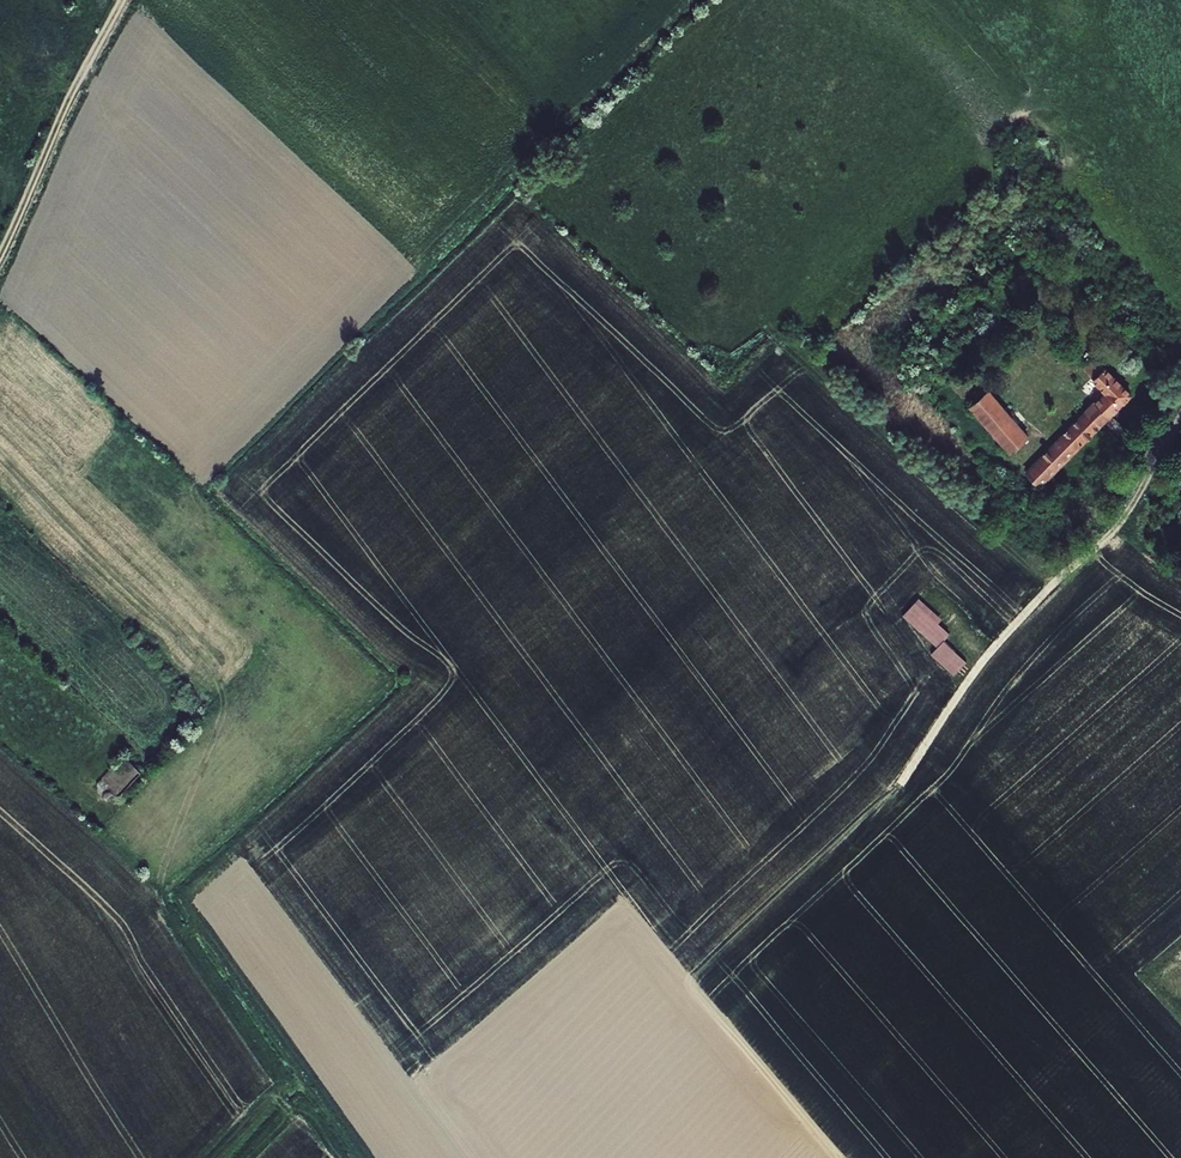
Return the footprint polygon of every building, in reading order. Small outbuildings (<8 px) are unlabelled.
[(1112,385),(1103,394),(1116,408),(1136,387),(1098,351),(1088,360),(1112,385)] [(1014,443),(1018,447),(1034,429),(991,388),(975,405),(996,426),(1014,443)] [(1108,419),(1116,409),(1116,408),(1103,394),(1103,395),(1093,404),(1108,419)] [(1067,431),(1036,464),(1030,471),(1044,484),(1078,450),(1108,419),(1093,404),(1067,431)] [(936,646),(929,653),(953,675),(966,661),(943,640),(950,633),(938,623),(942,619),(918,597),(901,615),(936,646)] [(123,792),(130,775),(120,771),(118,778),(113,776),(109,786),(123,792)]
